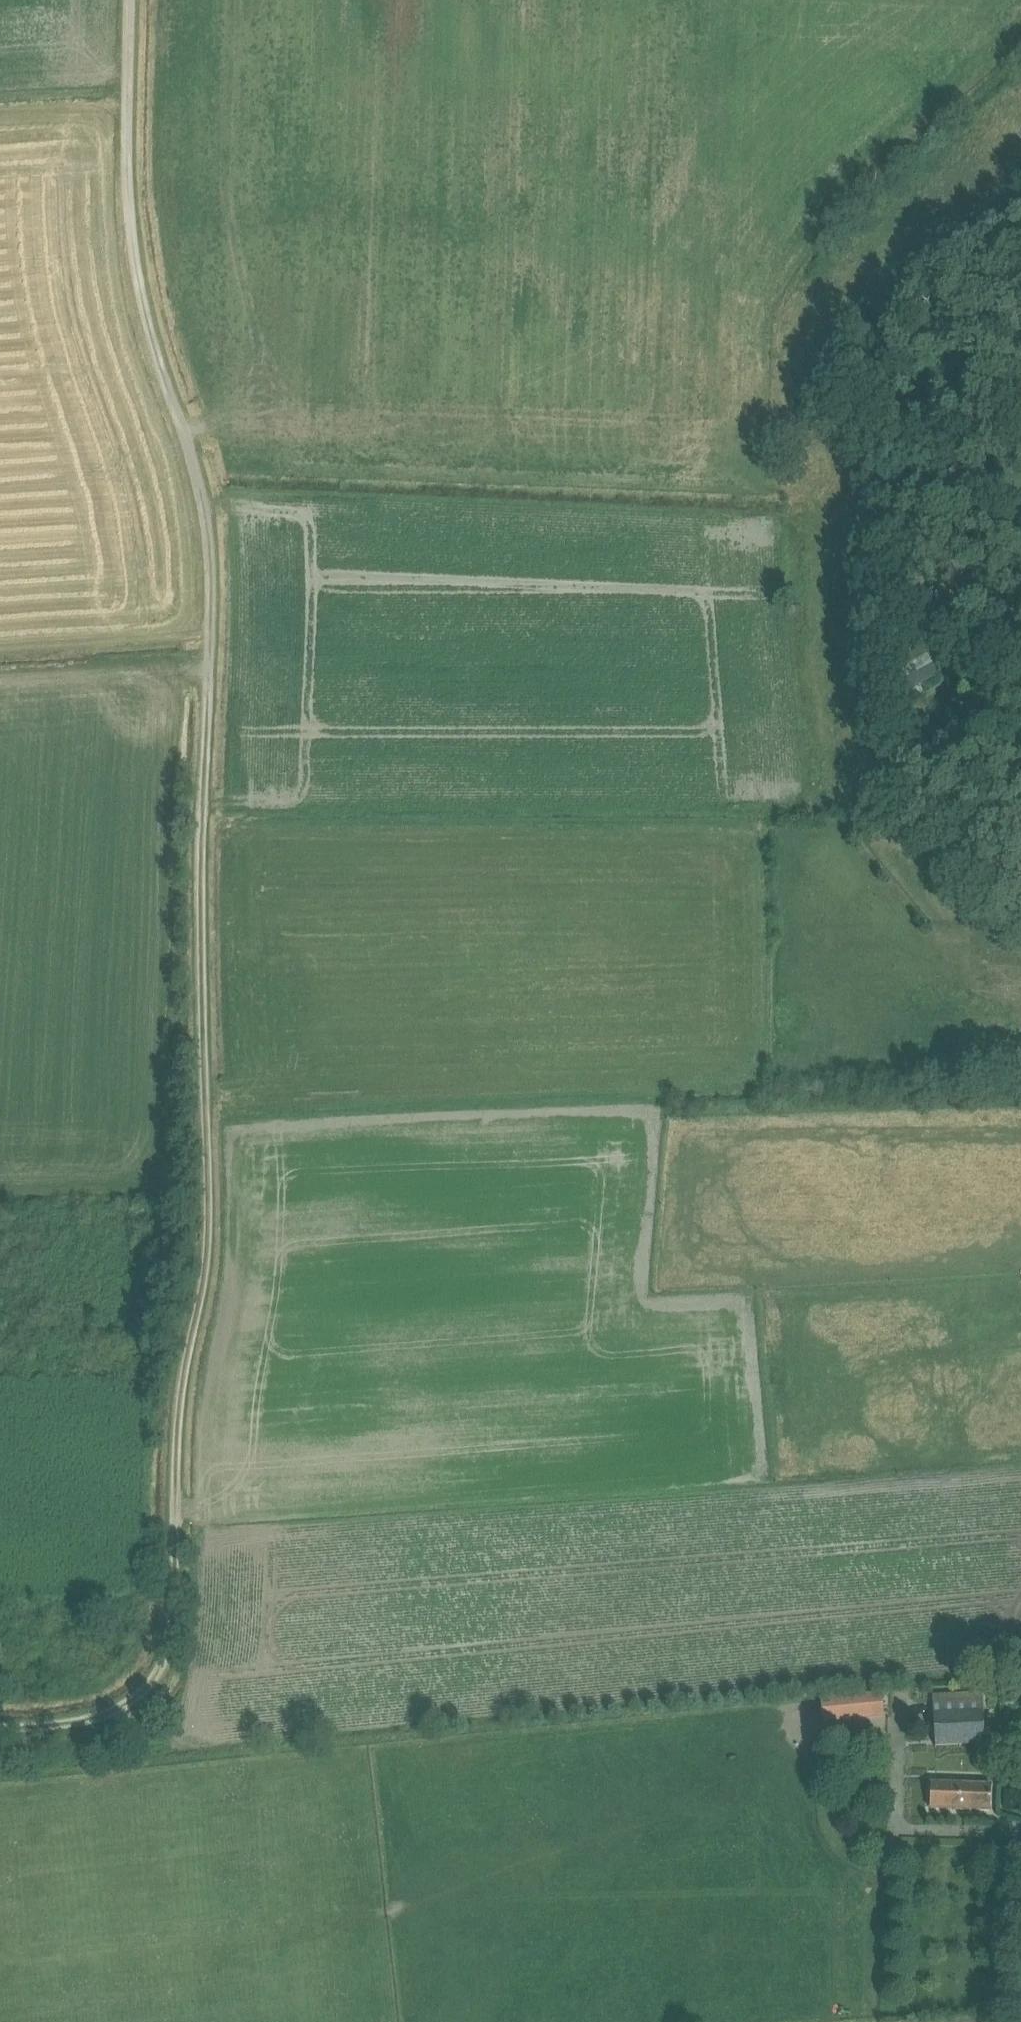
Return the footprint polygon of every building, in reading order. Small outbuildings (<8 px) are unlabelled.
[(938,679),(923,649),(900,662),(904,670),(891,677),(903,697),(938,679)] [(882,1690),(821,1696),(824,1721),(885,1715),(882,1690)] [(983,1691),(933,1693),(935,1744),(985,1742),(983,1691)] [(930,1807),(991,1808),(991,1783),(931,1782),(930,1807)]
